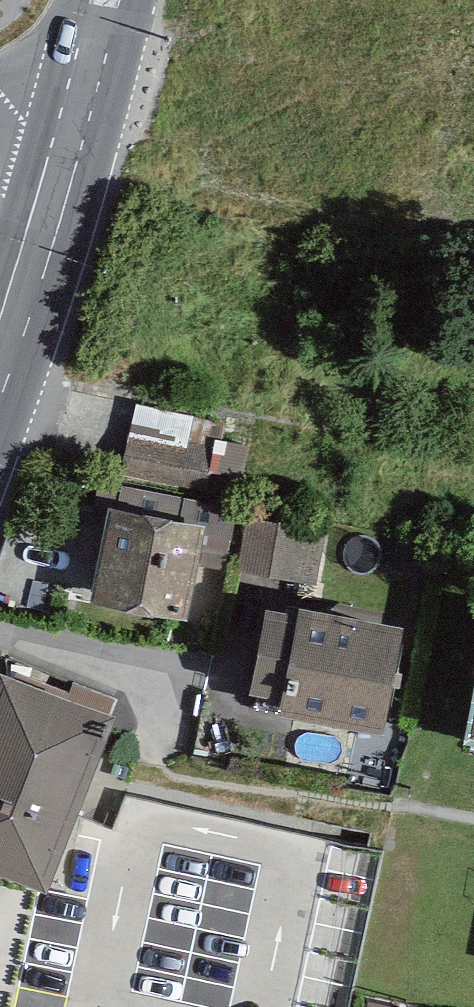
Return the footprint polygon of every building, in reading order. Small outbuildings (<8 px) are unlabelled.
[(137,400),(123,458),(241,485),(252,441),(222,434),(225,420),(137,400)] [(206,526),(110,508),(90,604),(188,622),(206,526)] [(324,531),(247,516),(236,571),(314,585),(324,531)] [(405,625),(301,606),(299,618),(265,612),(250,695),(282,701),(279,717),(384,737),(405,625)] [(1,649),(0,651),(0,856),(47,874),(72,813),(118,696),(1,649)] [(465,740),(473,742),(473,689),(465,740)] [(47,874),(0,856),(0,1006),(356,1006),(387,856),(132,799),(119,835),(72,813),(47,874)]
